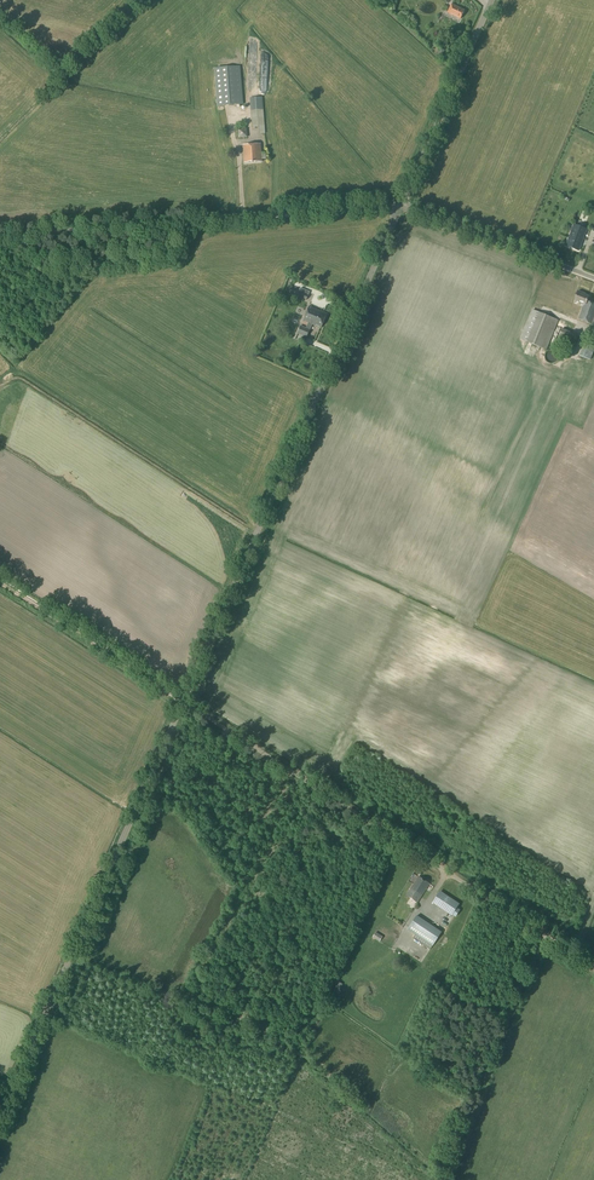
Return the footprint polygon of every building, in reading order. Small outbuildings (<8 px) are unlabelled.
[(448,13),(460,19),(465,11),(452,5),(448,13)] [(214,69),(218,106),(243,104),(240,66),(214,69)] [(260,127),(260,134),(265,133),(262,97),(250,98),(252,127),(260,127)] [(238,129),(239,138),(248,137),(247,129),(238,129)] [(243,145),(244,163),(262,162),(262,159),(266,159),(266,153),(262,153),(261,144),(243,145)] [(587,212),(585,223),(591,225),(593,214),(587,212)] [(566,246),(579,251),(587,230),(574,225),(566,246)] [(289,293),(306,300),(310,292),(301,288),(299,291),(291,288),(289,293)] [(593,325),(593,303),(587,301),(589,297),(582,294),(583,293),(578,291),(574,300),(584,304),(578,319),(593,325)] [(298,334),(307,338),(312,325),(321,328),(327,314),(309,306),(303,321),(308,323),(306,328),(301,326),(298,334)] [(521,339),(546,350),(559,320),(539,312),(533,310),(521,339)] [(555,344),(572,351),(578,336),(561,329),(555,344)] [(590,360),(593,350),(593,347),(584,344),(579,356),(590,360)] [(545,357),(545,358),(545,359),(545,360),(546,361),(547,361),(547,362),(548,363),(549,363),(551,364),(552,364),(553,364),(554,363),(555,363),(556,362),(557,361),(558,360),(558,359),(558,358),(558,357),(558,356),(558,355),(558,354),(557,353),(557,352),(556,352),(556,351),(555,351),(554,351),(554,350),(552,350),(551,350),(550,350),(548,351),(547,351),(547,352),(546,353),(545,354),(545,355),(545,356),(545,357)] [(406,895),(417,902),(423,893),(413,886),(406,895)] [(459,904),(439,891),(432,902),(455,917),(460,910),(456,908),(459,904)] [(413,938),(431,949),(442,932),(416,915),(407,929),(415,934),(413,938)] [(373,937),(379,942),(383,936),(376,932),(373,937)] [(334,991),(339,993),(343,984),(338,981),(334,991)]
